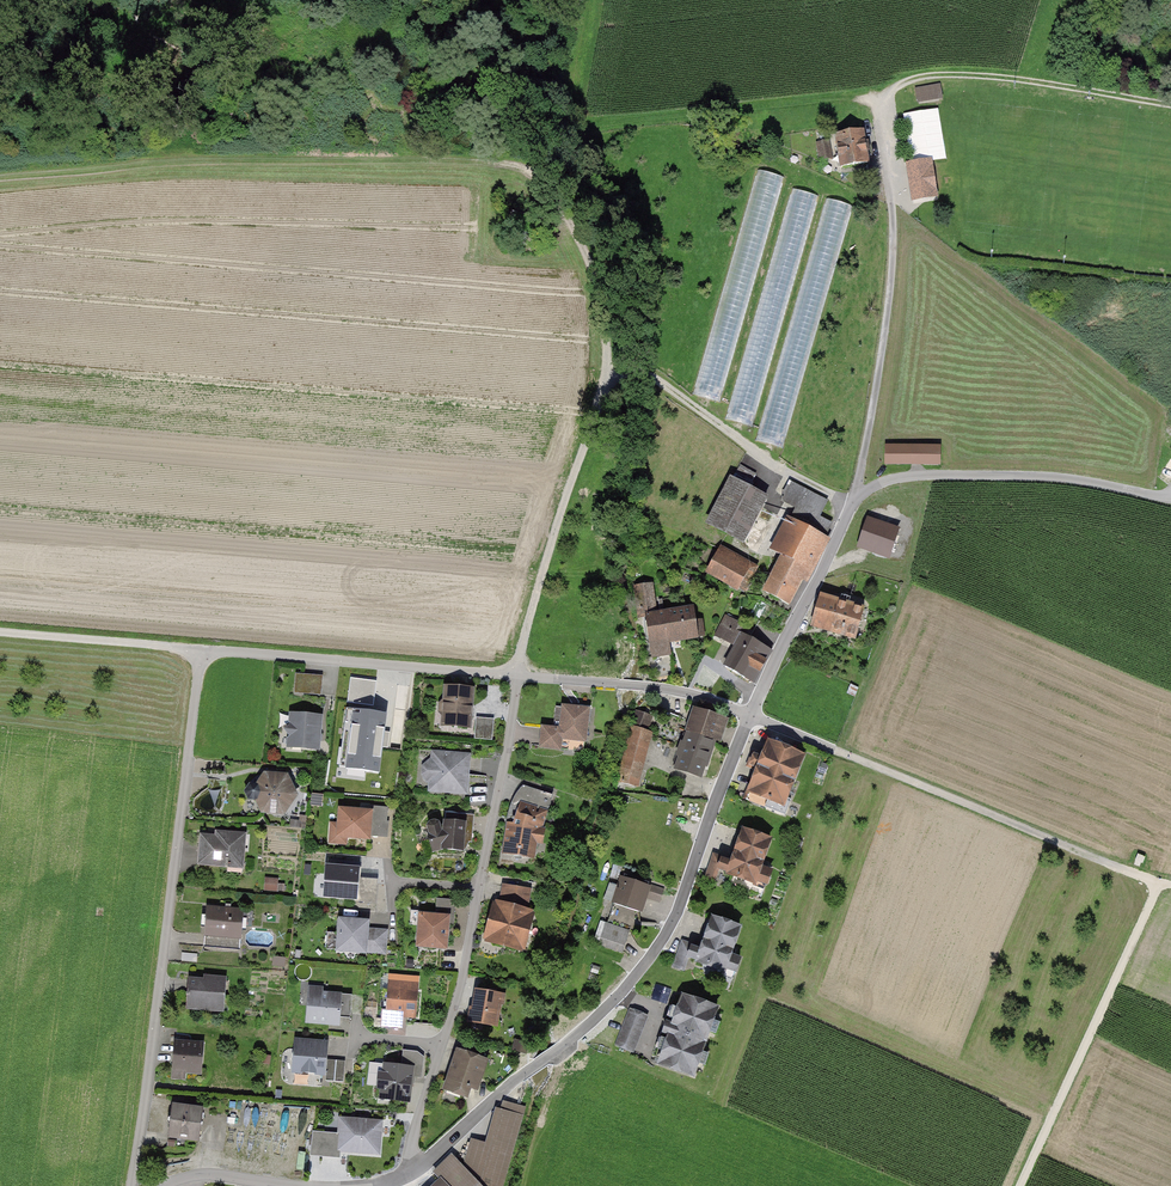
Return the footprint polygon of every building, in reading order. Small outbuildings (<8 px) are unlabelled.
[(937,85),(916,89),(918,101),(939,97),(937,85)] [(862,131),(836,136),(842,167),(867,163),(862,131)] [(828,142),(817,143),(820,160),(831,158),(828,142)] [(908,165),(913,199),(936,195),(931,162),(908,165)] [(725,401),(779,174),(754,168),(701,395),(725,401)] [(791,188),(731,419),(755,425),(815,194),(791,188)] [(824,196),(762,441),(786,447),(849,203),(824,196)] [(887,462),(938,463),(938,449),(924,449),(924,445),(910,445),(910,449),(887,448),(887,462)] [(732,480),(709,523),(745,541),(767,499),(732,480)] [(782,557),(764,590),(788,603),(830,526),(800,510),(777,553),(782,557)] [(868,522),(860,545),(889,555),(896,532),(868,522)] [(709,572),(737,588),(747,571),(719,554),(709,572)] [(668,640),(703,635),(701,620),(694,621),(693,609),(655,614),(651,584),(636,586),(641,617),(647,616),(652,656),(670,653),(668,640)] [(821,595),(812,625),(855,638),(864,608),(821,595)] [(724,667),(754,683),(772,650),(742,634),(746,627),(725,616),(714,635),(735,647),(724,667)] [(321,677),(296,674),(294,693),(320,695),(321,677)] [(400,683),(398,701),(407,703),(409,684),(400,683)] [(472,689),(445,686),(444,700),(440,703),(440,711),(443,715),(442,724),(469,727),(472,689)] [(561,729),(543,727),(541,746),(583,751),(588,710),(563,707),(561,729)] [(387,714),(354,709),(345,768),(379,772),(387,714)] [(696,709),(676,768),(701,776),(705,765),(706,766),(722,718),(696,709)] [(638,711),(632,726),(645,731),(651,716),(638,711)] [(320,717),(292,715),(291,725),(285,730),(290,735),(289,746),(317,748),(320,717)] [(494,721),(476,720),(474,738),(492,740),(494,721)] [(632,726),(621,783),(635,786),(649,732),(645,731),(632,726)] [(802,755),(769,742),(763,758),(754,755),(750,765),(759,768),(747,799),(785,814),(791,799),(785,797),(802,755)] [(467,756),(434,753),(433,762),(430,762),(424,767),(424,774),(428,780),(431,780),(431,789),(465,792),(467,756)] [(286,776),(265,775),(258,786),(250,785),(246,791),(249,799),(257,799),(262,811),(283,812),(295,795),(286,776)] [(508,821),(504,850),(532,857),(535,842),(541,842),(544,830),(541,829),(551,796),(523,786),(518,805),(515,804),(508,821)] [(370,812),(340,810),(338,835),(368,837),(370,820),(386,821),(387,808),(370,807),(370,812)] [(471,841),(473,815),(445,813),(444,826),(439,827),(438,823),(434,822),(430,823),(428,826),(429,830),(427,830),(433,851),(442,849),(462,851),(463,841),(471,841)] [(729,871),(728,873),(732,874),(730,882),(762,894),(770,871),(760,868),(770,839),(743,830),(732,863),(714,857),(705,880),(713,883),(719,867),(729,871)] [(200,835),(198,864),(227,867),(228,863),(243,864),(246,834),(227,832),(227,837),(200,835)] [(329,860),(326,895),(355,897),(355,900),(375,902),(376,884),(356,882),(357,871),(341,869),(342,861),(329,860)] [(623,877),(607,924),(628,931),(632,932),(636,922),(639,922),(639,911),(644,896),(659,901),(663,890),(623,877)] [(278,880),(269,879),(268,889),(283,891),(284,885),(277,884),(278,880)] [(503,885),(501,900),(520,903),(521,895),(524,896),(525,888),(503,885)] [(435,916),(421,914),(418,944),(445,946),(447,923),(452,924),(454,901),(437,899),(435,916)] [(489,934),(492,939),(523,947),(526,939),(522,938),(529,914),(501,906),(496,909),(489,934)] [(205,934),(207,934),(206,946),(239,949),(243,911),(207,908),(205,934)] [(698,959),(697,961),(734,974),(740,958),(729,954),(739,926),(713,917),(701,951),(691,948),(692,946),(683,943),(675,967),(683,970),(688,955),(698,959)] [(367,922),(340,919),(338,950),(365,952),(367,922)] [(607,924),(600,944),(622,951),(628,931),(607,924)] [(197,953),(182,952),(181,960),(196,962),(197,953)] [(390,975),(388,1010),(382,1009),(381,1025),(386,1025),(388,1011),(414,1014),(417,978),(390,975)] [(189,979),(187,1007),(203,1009),(203,1006),(224,1007),(227,978),(213,977),(212,981),(189,979)] [(474,1008),(471,1007),(469,1020),(492,1024),(494,1012),(497,1013),(500,995),(477,991),(474,1008)] [(321,997),(309,996),(308,1020),(338,1022),(339,1012),(351,1013),(352,995),(340,994),(340,996),(321,995),(321,997)] [(670,1034),(660,1063),(693,1075),(717,1007),(683,996),(673,1024),(667,1022),(664,1032),(670,1034)] [(630,1009),(616,1044),(632,1051),(646,1015),(630,1009)] [(528,1043),(516,1040),(514,1048),(525,1051),(528,1043)] [(176,1041),(173,1077),(185,1078),(185,1070),(200,1072),(202,1043),(176,1041)] [(325,1046),(294,1043),(291,1071),(322,1074),(325,1046)] [(404,1061),(418,1062),(418,1052),(405,1051),(404,1061)] [(458,1052),(446,1088),(465,1094),(468,1085),(476,1088),(485,1061),(458,1052)] [(345,1061),(327,1059),(325,1080),(343,1081),(345,1061)] [(381,1098),(408,1101),(410,1076),(421,1077),(422,1068),(385,1064),(384,1075),(379,1074),(378,1086),(382,1086),(381,1098)] [(170,1106),(166,1139),(197,1143),(201,1111),(170,1106)] [(520,1121),(499,1106),(489,1140),(472,1139),(466,1164),(488,1185),(503,1185),(520,1121)] [(380,1122),(341,1120),(340,1137),(322,1135),(320,1155),(339,1156),(340,1149),(378,1152),(380,1122)] [(466,1164),(455,1153),(422,1185),(488,1185),(466,1164)]
